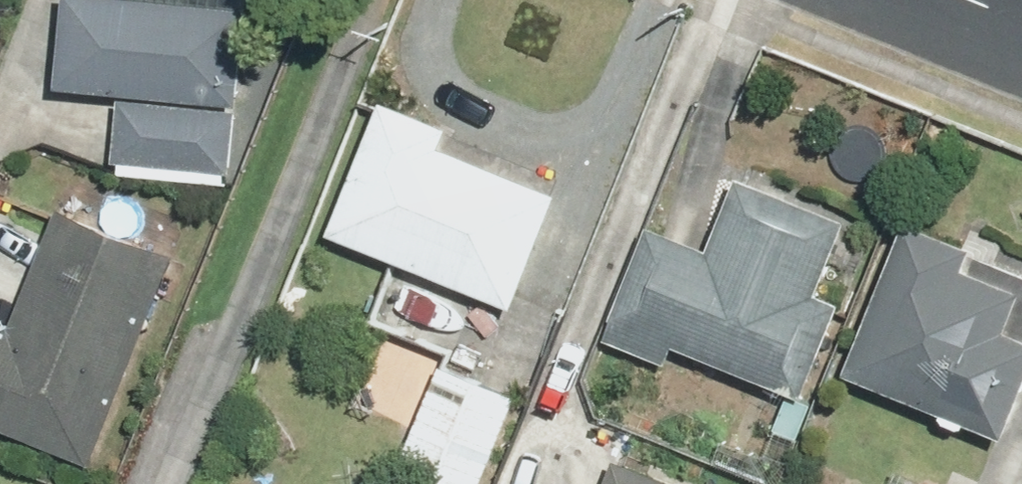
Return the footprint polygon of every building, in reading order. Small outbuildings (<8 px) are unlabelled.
[(182,0),(65,0),(61,91),(235,98),(239,2),(182,0)] [(236,100),(115,96),(113,151),(234,156),(236,100)] [(462,137),(383,105),(331,233),(390,256),(367,315),(447,347),(471,289),(514,307),(561,190),(457,148),(462,137)] [(711,249),(652,226),(609,336),(674,361),(678,350),(810,400),(849,299),(825,290),(854,215),(740,172),(711,249)] [(909,202),(844,374),(1005,434),(1021,389),(1021,327),(1007,321),(1021,282),(964,260),(976,227),(909,202)] [(79,455),(164,248),(57,204),(8,324),(0,320),(0,423),(79,455)] [(442,361),(398,462),(450,483),(475,483),(515,393),(442,361)] [(618,456),(606,483),(689,483),(618,456)]
